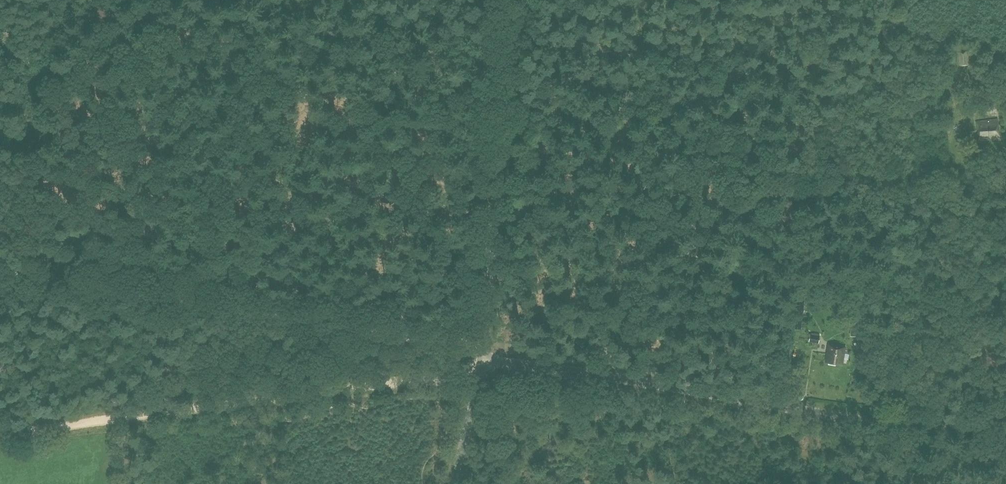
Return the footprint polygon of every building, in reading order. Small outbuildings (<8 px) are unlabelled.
[(959,65),(969,64),(968,51),(958,51),(959,65)] [(977,140),(999,138),(997,118),(976,120),(977,140)] [(810,334),(809,341),(819,343),(820,336),(810,334)] [(842,364),(845,346),(828,344),(825,362),(842,364)]
